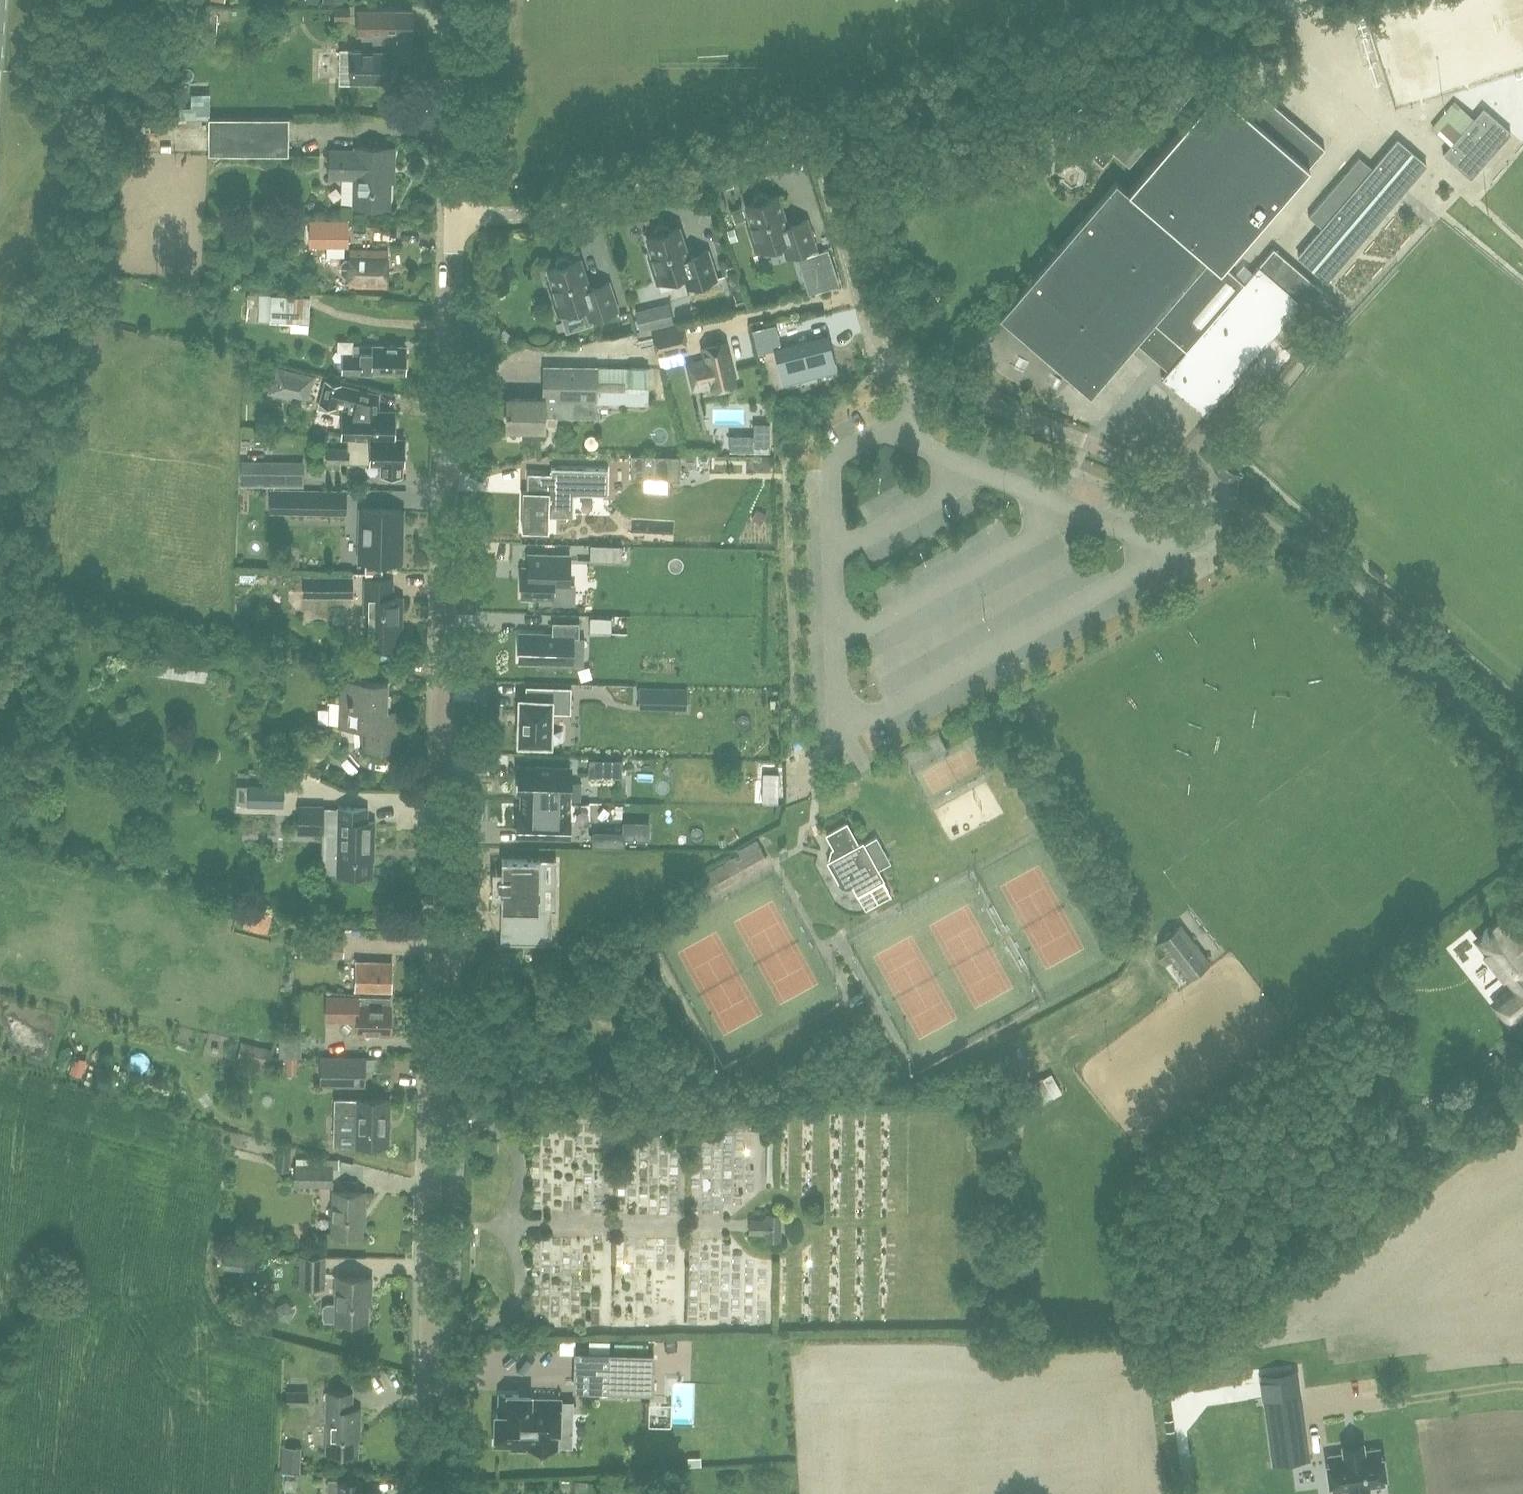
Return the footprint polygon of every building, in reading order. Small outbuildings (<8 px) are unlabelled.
[(350,20),(350,6),(335,7),(334,20),(350,20)] [(370,79),(385,79),(385,59),(412,60),(413,11),(358,10),(358,33),(362,33),(362,50),(340,49),(339,82),(369,83),(370,79)] [(1181,65),(1135,118),(1110,96),(1084,126),(1092,133),(1080,147),(1102,165),(1114,152),(1129,165),(1201,82),(1181,65)] [(1115,180),(999,315),(1090,393),(1137,338),(1171,367),(1197,336),(1201,332),(1243,283),(1223,266),(1325,148),(1263,95),(1248,113),(1217,87),(1128,190),(1115,180)] [(1510,132),(1483,108),(1443,154),(1470,178),(1510,132)] [(209,117),(209,154),(288,154),(289,117),(209,117)] [(1309,216),(1322,227),(1298,256),(1326,281),(1426,165),(1397,140),(1372,169),(1359,157),(1309,216)] [(330,176),(355,177),(355,206),(389,207),(390,165),(394,165),(394,148),(356,147),(356,151),(330,150),(330,176)] [(754,198),(754,203),(746,205),(751,224),(748,225),(756,250),(782,242),(787,255),(815,246),(806,219),(785,226),(782,216),(784,216),(778,195),(770,198),(767,194),(762,192),(757,194),(754,198)] [(347,220),(312,219),(311,243),(347,244),(347,220)] [(655,229),(655,234),(647,237),(652,255),(649,256),(657,282),(683,274),(688,287),(716,278),(707,250),(686,257),(683,248),(685,247),(679,227),(671,229),(668,225),(663,224),(658,225),(655,229)] [(287,240),(303,241),(304,229),(288,228),(287,240)] [(735,228),(727,230),(730,242),(738,240),(735,228)] [(1274,247),(1258,265),(1301,302),(1307,308),(1322,289),(1274,247)] [(349,249),(349,259),(346,259),(341,262),(341,273),(345,277),(349,277),(349,285),(387,286),(388,250),(349,249)] [(838,283),(828,249),(819,252),(798,259),(803,275),(817,270),(822,288),(838,283)] [(556,261),(556,266),(548,269),(553,287),(550,288),(558,314),(584,305),(589,318),(617,309),(608,282),(587,289),(584,279),(586,279),(580,258),(572,261),(569,257),(564,255),(559,257),(556,261)] [(1294,310),(1301,302),(1258,265),(1243,283),(1242,284),(1201,332),(1197,336),(1241,373),(1273,335),(1283,343),(1304,319),(1294,310)] [(272,294),(271,300),(259,299),(260,293),(248,292),(247,319),(258,319),(270,320),(308,322),(310,296),(272,294)] [(669,302),(635,310),(640,331),(674,323),(669,302)] [(681,322),(652,329),(658,354),(687,347),(681,322)] [(778,336),(776,324),(752,330),(758,355),(770,352),(767,339),(778,336)] [(826,334),(776,347),(784,379),(834,366),(826,334)] [(1197,336),(1171,367),(1161,377),(1205,415),(1241,373),(1197,336)] [(687,364),(693,389),(711,385),(712,389),(736,383),(725,341),(702,347),(705,360),(687,364)] [(406,346),(354,345),(354,357),(344,357),(343,371),(373,371),(373,372),(405,372),(406,346)] [(596,401),(596,367),(545,366),(544,398),(508,397),(508,428),(525,428),(525,438),(539,438),(539,429),(544,429),(544,415),(595,416),(596,401)] [(315,377),(275,367),(268,394),(291,400),(292,395),(309,399),(315,377)] [(648,368),(596,367),(596,401),(648,401),(648,368)] [(363,390),(342,385),(342,383),(325,379),(319,402),(336,406),(338,400),(347,402),(346,408),(344,408),(343,436),(347,437),(394,437),(394,424),(396,422),(397,418),(394,415),(394,410),(380,410),(380,394),(363,390)] [(268,433),(262,456),(275,460),(281,436),(268,433)] [(394,437),(347,437),(347,447),(328,447),(328,461),(347,461),(347,462),(381,463),(381,474),(402,475),(402,464),(403,464),(404,438),(394,437)] [(1216,461),(1222,454),(1217,451),(1212,458),(1216,461)] [(680,480),(681,455),(631,455),(631,479),(680,480)] [(304,461),(270,461),(267,461),(241,460),(241,486),(303,486),(304,461)] [(523,501),(522,530),(548,531),(548,515),(572,516),(573,493),(607,494),(608,468),(551,467),(551,472),(527,472),(527,501),(523,501)] [(1244,472),(1240,469),(1234,476),(1238,479),(1244,472)] [(270,510),(344,512),(345,492),(270,490),(270,510)] [(360,560),(400,561),(401,508),(361,508),(360,560)] [(757,509),(752,519),(761,523),(766,514),(757,509)] [(640,518),(609,527),(614,542),(645,534),(640,518)] [(590,544),(590,561),(622,562),(622,545),(590,544)] [(522,567),(521,597),(538,598),(553,598),(553,585),(569,585),(570,555),(528,554),(528,568),(522,567)] [(392,579),(367,578),(366,644),(399,645),(400,618),(401,618),(402,595),(392,595),(392,579)] [(520,633),(519,661),(572,662),(573,637),(579,637),(580,622),(552,621),(552,634),(520,633)] [(342,678),(340,723),(366,725),(365,748),(397,750),(399,710),(386,709),(387,681),(342,678)] [(542,699),(526,698),(520,698),(520,715),(519,715),(518,726),(519,726),(519,742),(527,742),(526,746),(542,747),(543,743),(550,743),(551,712),(570,712),(571,687),(542,686),(542,699)] [(641,707),(656,707),(657,689),(642,689),(641,707)] [(697,708),(694,694),(680,697),(683,711),(697,708)] [(590,759),(590,773),(597,773),(597,774),(621,774),(622,759),(590,759)] [(519,766),(518,791),(522,792),(522,800),(521,800),(569,801),(570,768),(519,766)] [(779,781),(779,773),(763,772),(762,780),(779,781)] [(248,805),(283,806),(284,785),(249,785),(248,805)] [(518,809),(517,834),(568,835),(569,801),(521,800),(521,801),(522,801),(522,809),(518,809)] [(338,873),(371,874),(371,848),(373,848),(374,821),(366,821),(366,808),(338,807),(338,808),(322,807),(299,806),(298,831),(322,832),(322,825),(337,825),(337,834),(339,834),(338,873)] [(857,895),(884,880),(863,842),(858,844),(847,823),(827,834),(834,848),(832,849),(829,858),(831,860),(827,862),(839,882),(842,886),(846,887),(850,886),(852,885),(857,895)] [(593,831),(592,846),(624,846),(624,832),(593,831)] [(538,908),(540,859),(501,858),(501,876),(497,876),(497,887),(504,887),(504,910),(524,910),(523,943),(544,943),(545,908),(538,908)] [(1522,931),(1508,914),(1507,915),(1508,916),(1490,930),(1488,927),(1484,930),(1486,933),(1479,939),(1478,938),(1477,939),(1515,988),(1510,991),(1518,1001),(1502,1013),(1511,1025),(1513,1024),(1512,1023),(1522,1015),(1522,930),(1522,931)] [(1158,942),(1188,979),(1210,961),(1181,924),(1158,942)] [(1464,957),(1471,970),(1484,963),(1477,950),(1464,957)] [(516,952),(499,952),(499,964),(515,965),(516,952)] [(1158,958),(1164,966),(1171,961),(1165,953),(1158,958)] [(356,960),(355,989),(391,990),(392,961),(356,960)] [(391,997),(326,995),(326,1019),(358,1020),(357,1032),(390,1033),(391,997)] [(366,1057),(321,1056),(321,1085),(366,1086),(366,1071),(366,1058),(366,1057)] [(1511,1073),(1498,1057),(1487,1066),(1499,1082),(1511,1073)] [(286,1058),(286,1075),(296,1075),(296,1058),(286,1058)] [(366,1058),(366,1071),(380,1071),(380,1058),(366,1058)] [(1016,1100),(1026,1117),(1058,1098),(1049,1082),(1016,1100)] [(355,1144),(387,1145),(388,1099),(356,1098),(355,1144)] [(279,1149),(277,1169),(288,1170),(290,1151),(279,1149)] [(296,1164),(295,1184),(332,1185),(333,1165),(296,1164)] [(332,1191),(331,1233),(362,1233),(363,1207),(365,1207),(365,1192),(332,1191)] [(765,1213),(765,1219),(748,1219),(748,1232),(765,1232),(765,1237),(779,1237),(779,1213),(765,1213)] [(222,1269),(254,1272),(256,1253),(224,1249),(222,1269)] [(300,1286),(324,1286),(325,1255),(300,1254),(300,1286)] [(323,1320),(367,1321),(368,1295),(371,1295),(371,1277),(336,1276),(336,1303),(327,1303),(324,1304),(323,1320)] [(575,1351),(574,1389),(653,1391),(654,1353),(575,1351)] [(1294,1373),(1261,1378),(1264,1402),(1268,1402),(1297,1398),(1294,1373)] [(287,1390),(286,1404),(308,1404),(309,1390),(287,1390)] [(325,1419),(327,1419),(326,1452),(356,1453),(357,1427),(359,1427),(359,1408),(351,1408),(352,1391),(326,1391),(325,1419)] [(573,1415),(573,1401),(559,1401),(559,1399),(519,1398),(519,1395),(501,1394),(500,1414),(497,1414),(495,1444),(529,1445),(529,1437),(554,1437),(554,1429),(558,1429),(559,1415),(573,1415)] [(1293,1423),(1272,1426),(1277,1464),(1298,1461),(1293,1423)] [(601,1440),(618,1439),(618,1428),(601,1429),(601,1440)] [(1362,1443),(1343,1446),(1344,1454),(1328,1456),(1330,1463),(1327,1464),(1329,1483),(1332,1482),(1333,1490),(1349,1488),(1349,1493),(1369,1491),(1387,1489),(1385,1475),(1382,1456),(1380,1456),(1379,1449),(1363,1451),(1362,1443)] [(337,1493),(381,1493),(381,1492),(363,1491),(364,1479),(327,1477),(327,1493),(337,1493)] [(587,1490),(588,1481),(575,1480),(575,1490),(587,1490)]
